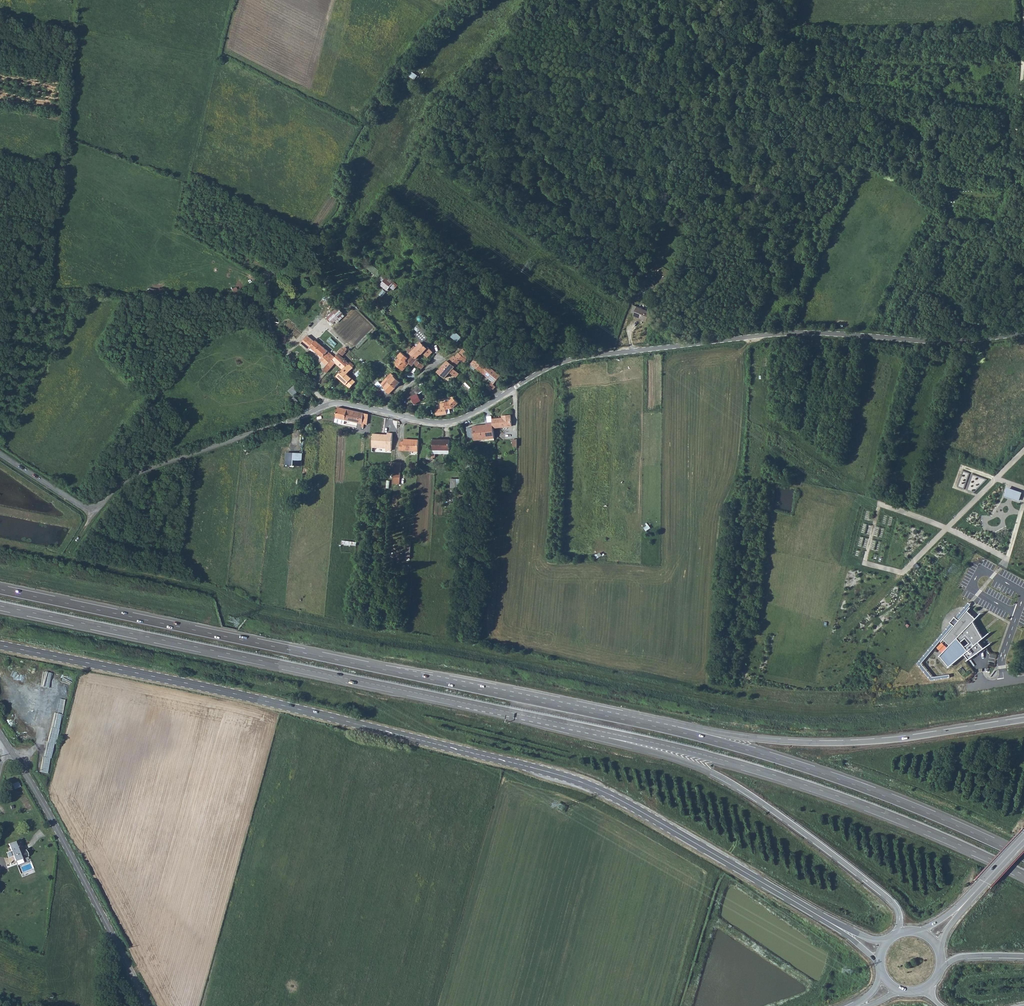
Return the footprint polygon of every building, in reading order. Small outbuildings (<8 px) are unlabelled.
[(371,263),(368,268),(380,277),(383,272),(371,263)] [(395,289),(399,284),(383,274),(380,278),(384,280),(381,285),(389,290),(391,287),(395,289)] [(338,322),(346,314),(338,306),(327,317),(333,323),(336,321),(338,322)] [(631,306),(629,313),(633,314),(632,317),(645,321),(648,312),(631,306)] [(418,332),(416,334),(422,342),(427,337),(424,334),(427,331),(419,324),(416,326),(417,327),(414,328),(418,332)] [(458,341),(462,336),(456,331),(452,336),(458,341)] [(321,359),(327,365),(333,360),(335,357),(316,340),(315,341),(308,336),(302,343),(309,349),(311,347),(323,357),(321,359)] [(427,337),(422,342),(427,348),(428,347),(430,345),(430,344),(432,342),(427,337)] [(422,342),(416,348),(411,354),(418,359),(417,358),(421,354),(422,354),(424,351),(426,353),(425,354),(427,357),(433,352),(428,347),(427,348),(422,342)] [(338,353),(338,354),(342,357),(346,352),(345,351),(346,351),(347,350),(347,349),(347,348),(346,348),(346,347),(345,347),(344,347),(343,348),(343,349),(342,348),(338,353)] [(463,349),(460,353),(466,359),(469,355),(463,349)] [(418,359),(411,354),(409,358),(402,352),(398,356),(399,358),(396,362),(397,366),(399,366),(400,367),(400,368),(403,371),(409,364),(412,366),(414,364),(421,370),(425,366),(417,360),(418,359)] [(449,360),(443,366),(450,372),(456,377),(459,373),(453,368),(460,361),(463,362),(464,361),(465,362),(467,359),(466,359),(460,353),(459,353),(456,357),(455,356),(449,360)] [(335,357),(333,360),(336,363),(343,369),(337,376),(350,388),(356,382),(347,374),(353,368),(349,364),(342,357),(338,354),(335,357)] [(500,375),(478,356),(471,363),(487,376),(488,376),(490,378),(490,379),(494,383),(500,375)] [(327,365),(323,369),(327,373),(336,363),(333,360),(327,365)] [(443,366),(438,372),(445,378),(450,372),(443,366)] [(380,388),(376,393),(380,397),(384,392),(386,394),(388,395),(386,397),(389,399),(393,395),(390,393),(401,382),(391,373),(387,378),(387,377),(381,384),(384,386),(382,390),(380,388)] [(302,385),(298,380),(287,391),(291,395),(302,385)] [(418,385),(405,393),(409,399),(411,397),(415,404),(421,400),(418,394),(423,391),(418,385)] [(293,406),(298,402),(292,396),(288,401),(293,406)] [(459,403),(454,398),(450,401),(441,403),(441,404),(437,405),(438,409),(436,410),(437,416),(448,414),(447,409),(454,408),(459,403)] [(364,413),(338,407),(335,422),(344,424),(345,420),(362,424),(364,424),(367,424),(368,419),(363,419),(364,413)] [(506,418),(492,419),(493,422),(493,428),(512,426),(511,415),(505,415),(506,418)] [(477,427),(473,427),(474,439),(480,438),(480,440),(487,439),(487,437),(494,437),(493,428),(493,422),(488,423),(485,426),(481,427),(479,425),(478,425),(477,427)] [(374,434),(373,447),(386,448),(386,450),(392,450),(393,433),(388,433),(388,435),(374,434)] [(414,441),(404,440),(404,442),(400,441),(400,450),(418,451),(419,440),(414,440),(414,441)] [(434,450),(450,450),(450,440),(444,440),(439,440),(434,440),(434,450)] [(302,466),(302,453),(290,453),(289,465),(302,466)] [(451,488),(460,488),(460,479),(452,479),(451,488)] [(1008,486),(1005,496),(1019,500),(1023,492),(1008,486)] [(951,623),(918,663),(931,679),(950,677),(950,674),(933,676),(922,663),(954,625),(955,626),(942,642),(944,639),(950,645),(940,656),(940,657),(941,655),(950,666),(949,667),(965,654),(969,659),(967,661),(981,651),(984,649),(992,643),(991,643),(984,648),(979,642),(990,633),(990,632),(983,638),(974,621),(976,619),(982,613),(976,619),(968,611),(971,607),(959,620),(958,619),(971,604),(969,602),(956,617),(955,617),(950,622),(951,623)] [(974,609),(971,611),(977,617),(980,615),(974,609)] [(19,840),(9,844),(15,861),(28,856),(25,850),(24,851),(19,840)]
